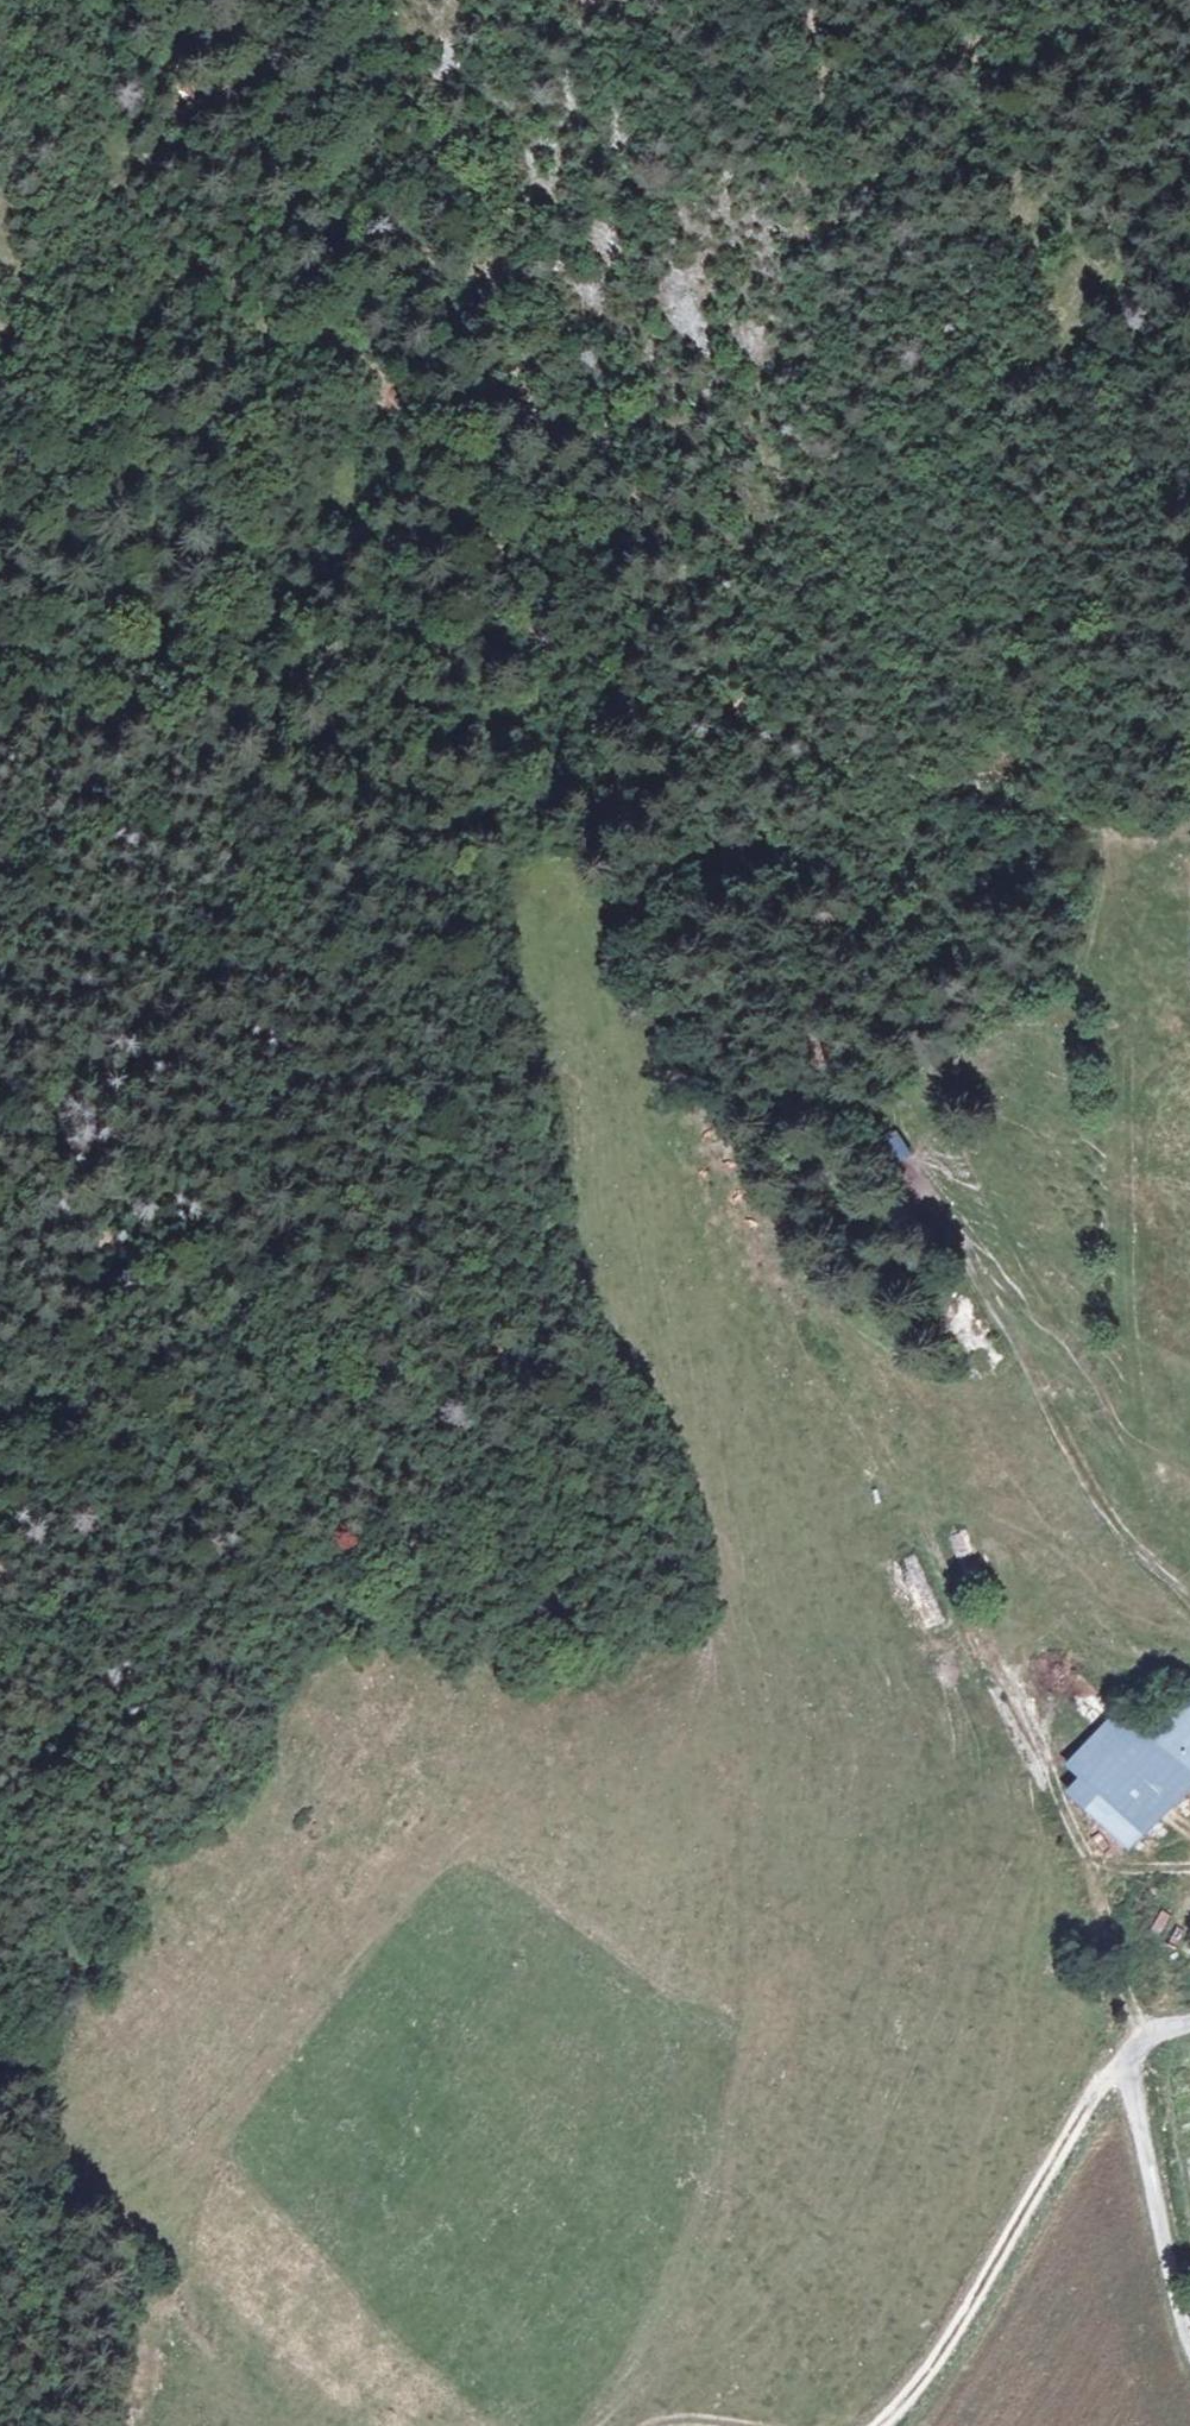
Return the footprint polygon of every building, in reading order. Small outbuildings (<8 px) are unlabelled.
[(1082,1815),(1125,1852),(1170,1812),(1189,1789),(1189,1694),(1155,1738),(1116,1705),(1064,1771),(1096,1801),(1082,1815)]
